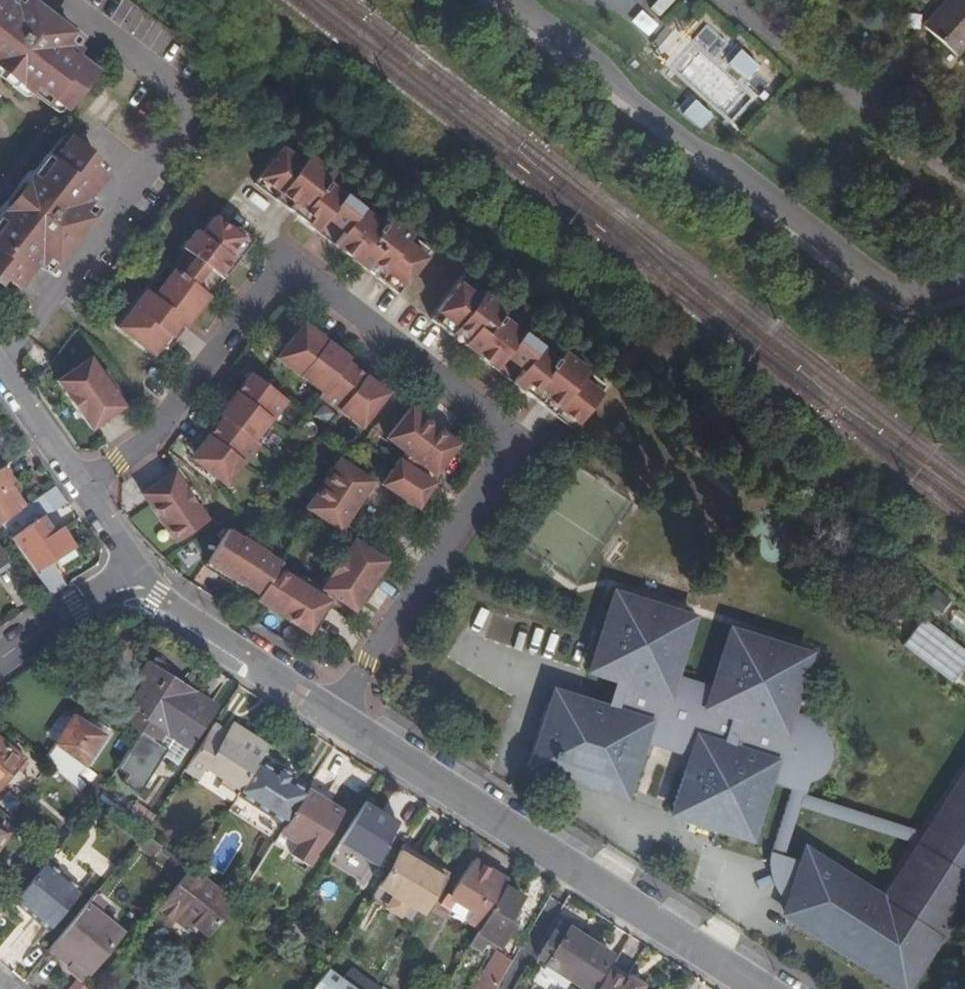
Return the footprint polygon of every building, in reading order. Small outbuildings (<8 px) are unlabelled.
[(673,0),(655,0),(649,6),(659,15),(673,0)] [(926,27),(960,57),(964,51),(964,0),(950,0),(926,27)] [(67,35),(59,28),(54,33),(46,26),(49,22),(30,7),(26,12),(16,3),(9,11),(0,4),(0,75),(49,115),(56,107),(70,118),(98,83),(97,81),(77,65),(83,57),(79,54),(70,46),(73,42),(66,36),(67,35)] [(708,20),(691,38),(678,26),(653,53),(729,126),(758,96),(744,83),(758,68),(708,20)] [(714,112),(697,97),(685,111),(701,126),(714,112)] [(286,143),(252,187),(314,234),(320,225),(327,230),(328,231),(329,233),(329,236),(329,239),(329,240),(329,242),(330,243),(331,245),(331,247),(395,296),(429,252),(364,203),(364,204),(347,191),(347,190),(286,143)] [(54,168),(47,162),(32,181),(35,183),(3,223),(1,222),(0,224),(0,282),(14,293),(30,274),(34,277),(44,265),(50,271),(64,254),(58,250),(69,237),(73,240),(88,221),(87,220),(83,217),(91,206),(85,201),(102,180),(86,167),(91,162),(72,146),(54,168)] [(155,361),(205,297),(203,296),(204,294),(205,293),(205,291),(205,290),(204,287),(203,285),(203,283),(203,281),(204,279),(209,273),(218,280),(248,240),(231,228),(228,231),(210,217),(196,235),(191,230),(177,248),(182,252),(169,269),(161,263),(113,328),(155,361)] [(320,225),(314,234),(331,247),(331,245),(330,243),(329,242),(329,240),(329,239),(329,236),(329,233),(328,231),(327,230),(320,225)] [(203,296),(205,297),(218,280),(209,273),(204,279),(203,281),(203,283),(203,285),(204,287),(205,290),(205,291),(205,293),(204,294),(203,296)] [(462,277),(429,321),(493,371),(495,370),(497,371),(498,371),(500,371),(501,371),(502,370),(505,369),(508,369),(511,370),(517,375),(510,384),(572,431),(605,387),(544,340),(543,341),(526,328),(527,327),(462,277)] [(337,352),(301,325),(274,361),(298,379),(298,378),(320,394),(317,399),(336,414),(337,412),(360,429),(386,395),(381,391),(345,363),(347,360),(337,352)] [(79,419),(87,430),(120,407),(109,392),(107,394),(94,376),(96,374),(86,359),(53,382),(61,393),(60,394),(78,419),(79,419)] [(495,370),(493,371),(510,384),(517,375),(511,370),(508,369),(505,369),(502,370),(501,371),(500,371),(498,371),(497,371),(495,370)] [(285,403),(249,376),(217,418),(221,420),(189,460),(202,470),(223,487),(241,465),(242,466),(269,431),(265,428),(269,422),(270,423),(285,403)] [(456,442),(408,405),(384,437),(402,450),(417,462),(425,468),(432,473),(456,442)] [(402,450),(397,457),(421,474),(425,468),(417,462),(402,450)] [(335,456),(303,506),(338,529),(371,479),(335,456)] [(397,457),(380,483),(415,506),(432,481),(421,474),(397,457)] [(3,467),(0,469),(0,523),(24,506),(11,486),(15,483),(3,467)] [(174,472),(140,494),(171,543),(205,521),(196,506),(193,508),(181,489),(184,488),(174,472)] [(52,593),(62,586),(49,562),(75,545),(62,528),(54,533),(43,517),(66,500),(55,485),(25,506),(24,506),(0,523),(7,532),(11,538),(16,545),(20,552),(50,594),(52,593)] [(226,527),(206,560),(257,593),(253,598),(306,631),(327,598),(291,575),(276,566),(279,561),(265,552),(266,551),(241,535),(240,536),(226,527)] [(352,609),(385,560),(351,538),(344,549),(343,549),(326,575),(327,575),(320,586),(319,587),(330,594),(352,609)] [(5,560),(0,563),(0,572),(9,566),(5,560)] [(327,598),(330,594),(319,587),(320,586),(294,570),(291,575),(327,598)] [(947,603),(938,592),(926,602),(936,613),(947,603)] [(804,792),(807,783),(816,781),(824,775),(829,766),(831,756),(830,746),(826,738),(823,735),(826,725),(792,714),(810,657),(732,631),(714,687),(707,707),(668,694),(675,675),(693,618),(616,593),(591,671),(617,680),(608,708),(555,691),(530,767),(625,798),(643,743),(648,728),(695,744),(690,758),(672,814),(750,840),(770,781),(793,789),(804,792)] [(923,621),(903,648),(951,684),(964,666),(964,652),(923,621)] [(136,678),(112,714),(139,730),(158,742),(166,730),(188,744),(214,703),(188,687),(185,692),(161,677),(164,672),(147,661),(136,678)] [(164,672),(161,677),(185,692),(188,687),(164,672)] [(130,674),(106,710),(112,714),(136,678),(130,674)] [(714,687),(675,675),(668,694),(707,707),(714,687)] [(73,714),(43,759),(93,800),(96,796),(101,789),(77,770),(79,762),(100,731),(73,714)] [(211,726),(185,767),(197,775),(204,764),(239,787),(258,758),(267,743),(230,720),(226,728),(223,733),(211,726)] [(214,721),(211,726),(223,733),(226,728),(214,721)] [(648,728),(643,743),(690,758),(695,744),(648,728)] [(14,766),(18,769),(23,763),(19,760),(21,756),(0,739),(0,783),(14,766)] [(273,767),(258,758),(239,787),(236,792),(285,822),(306,788),(290,779),(294,773),(277,762),(273,767)] [(930,832),(937,836),(928,851),(920,846),(895,887),(902,892),(893,906),(806,850),(803,861),(788,906),(785,915),(900,988),(905,988),(938,937),(942,939),(952,923),(949,921),(964,895),(964,777),(930,832)] [(343,809),(307,786),(306,788),(285,822),(282,827),(299,838),(290,852),(309,864),(343,809)] [(788,906),(803,861),(784,855),(799,808),(919,846),(923,834),(803,796),(804,792),(793,789),(785,813),(784,813),(773,847),(769,859),(768,866),(769,873),(770,879),(771,884),(773,890),(776,895),(779,898),(785,903),(788,906)] [(365,799),(339,841),(374,863),(385,845),(382,843),(396,819),(365,799)] [(124,815),(142,828),(151,815),(134,802),(124,815)] [(145,842),(150,836),(143,831),(138,837),(145,842)] [(398,848),(395,854),(441,883),(444,878),(398,848)] [(165,861),(154,852),(141,868),(153,877),(165,861)] [(176,883),(189,865),(172,852),(169,857),(175,861),(165,875),(176,883)] [(441,883),(395,854),(390,862),(374,890),(389,899),(404,909),(420,919),(426,910),(441,883)] [(12,899),(27,912),(30,909),(35,914),(33,916),(34,918),(48,928),(80,888),(45,859),(12,899)] [(439,905),(448,910),(455,899),(477,913),(471,923),(478,928),(503,884),(506,881),(472,859),(450,895),(447,894),(439,905)] [(198,883),(204,875),(189,865),(176,883),(155,908),(149,917),(163,927),(172,916),(180,921),(182,919),(185,918),(187,918),(191,919),(208,934),(237,899),(225,891),(218,898),(198,883)] [(521,895),(503,884),(478,928),(477,930),(495,941),(499,944),(513,920),(512,920),(508,917),(512,908),(521,895)] [(404,909),(389,899),(381,911),(396,922),(404,909)] [(455,899),(448,910),(471,923),(477,913),(455,899)] [(86,902),(56,940),(66,947),(65,948),(88,967),(119,929),(86,902)] [(517,912),(512,908),(508,917),(512,920),(517,912)] [(292,923),(284,934),(292,940),(296,943),(297,942),(302,935),(304,931),(292,923)] [(569,927),(563,935),(560,940),(551,934),(538,955),(547,961),(546,963),(588,988),(611,953),(595,943),(584,936),(569,927)] [(477,930),(476,932),(470,943),(488,953),(495,941),(477,930)] [(554,930),(551,934),(560,940),(563,935),(554,930)] [(584,936),(595,943),(598,937),(587,931),(584,936)] [(323,949),(302,935),(297,942),(318,956),(323,949)] [(512,960),(496,950),(473,988),(494,988),(512,960)] [(328,954),(322,963),(327,966),(333,957),(328,954)] [(309,988),(310,988),(357,988),(341,977),(327,966),(309,988)] [(609,967),(595,988),(644,988),(641,987),(644,983),(628,972),(625,977),(609,967)] [(341,977),(357,988),(376,988),(348,968),(341,977)] [(75,981),(68,988),(85,988),(75,981)]
